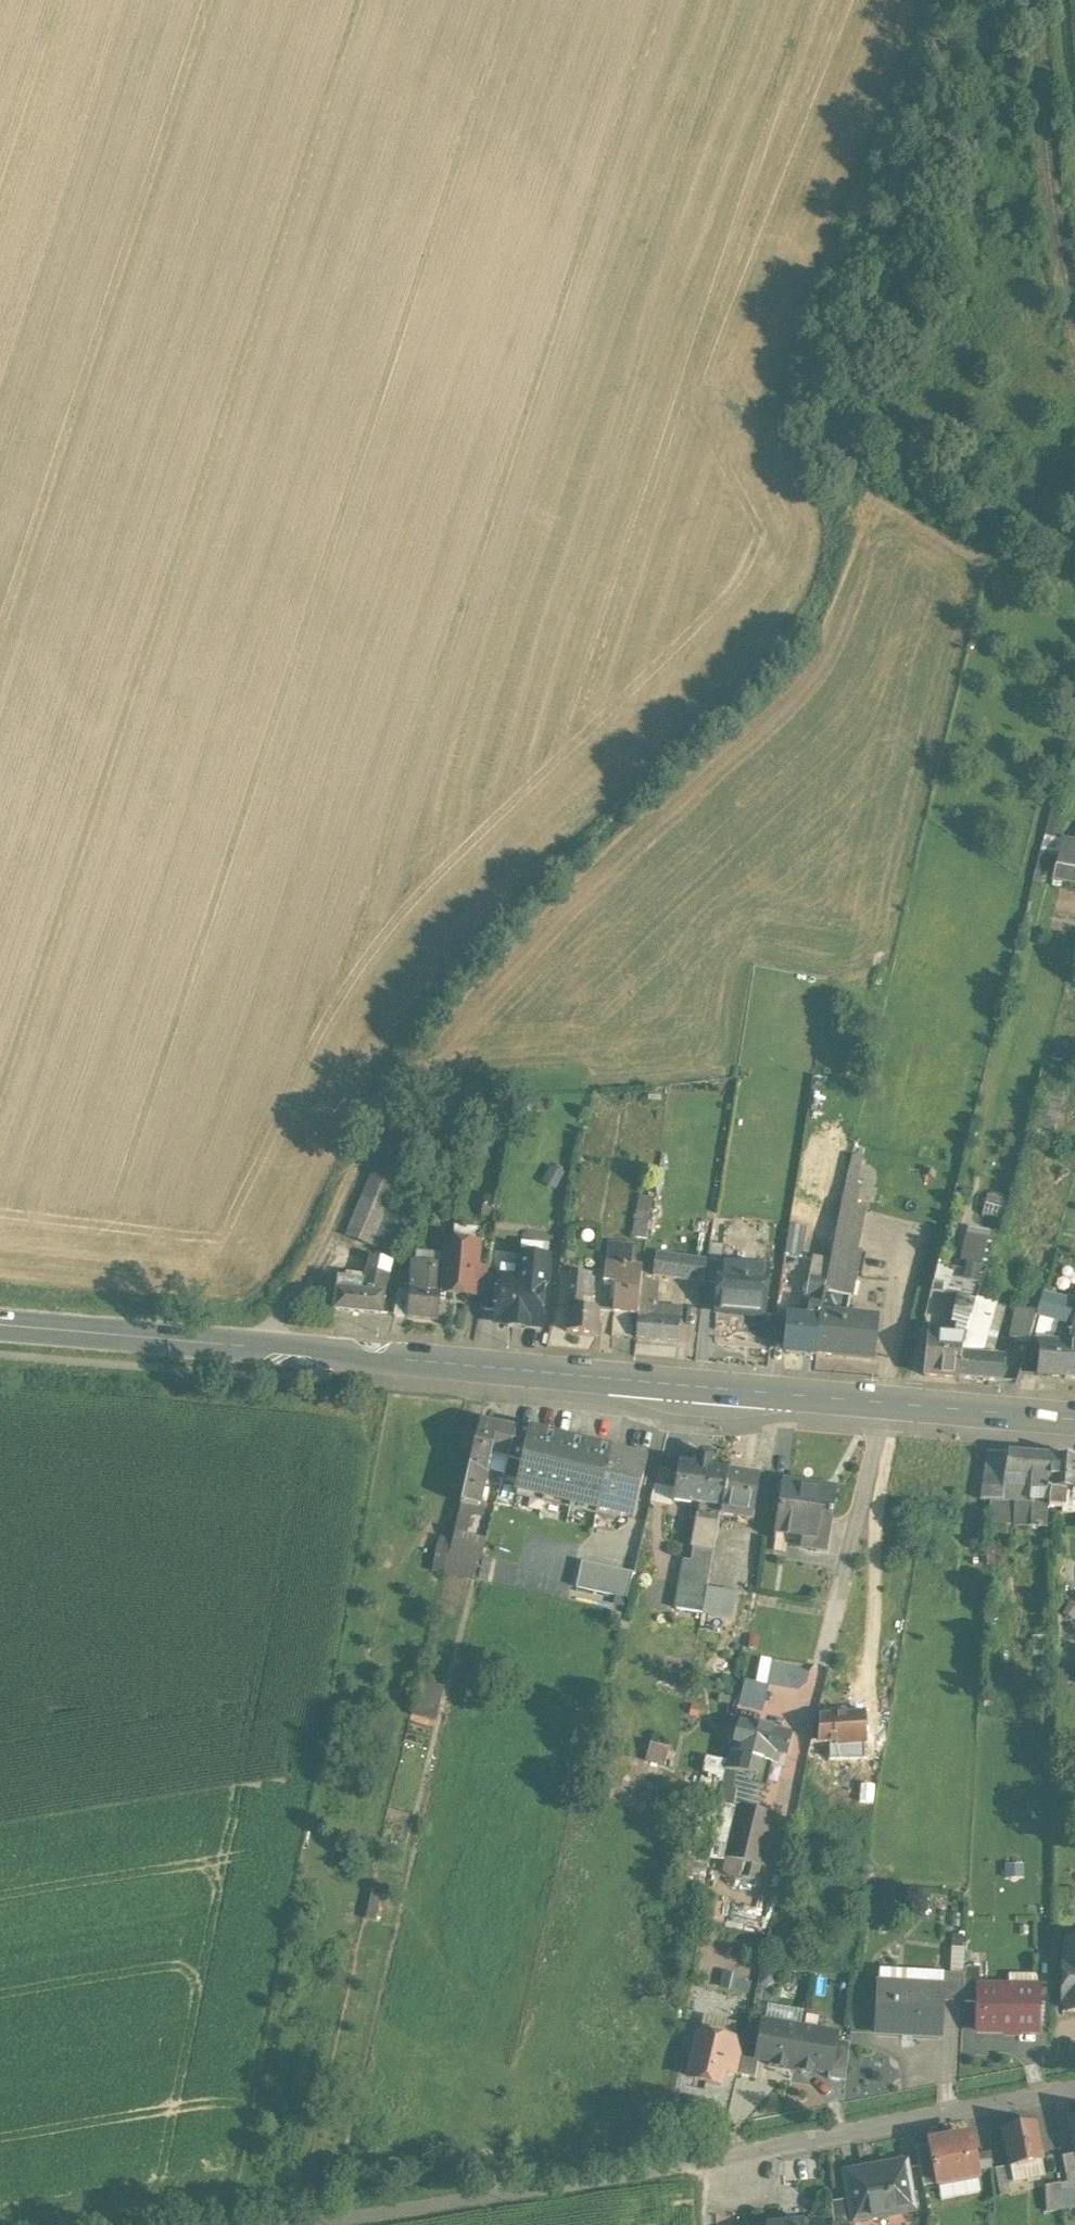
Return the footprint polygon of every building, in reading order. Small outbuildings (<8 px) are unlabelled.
[(1074,868),(1074,842),(1065,840),(1059,865),(1074,868)] [(394,1118),(345,1238),(369,1247),(418,1128),(394,1118)] [(852,1158),(840,1206),(857,1210),(869,1162),(852,1158)] [(543,1186),(556,1193),(564,1178),(551,1172),(543,1186)] [(999,1221),(1003,1203),(988,1200),(984,1217),(999,1221)] [(636,1216),(649,1218),(651,1202),(639,1201),(636,1216)] [(857,1210),(840,1206),(832,1249),(856,1254),(856,1252),(864,1212),(857,1210)] [(649,1218),(636,1216),(632,1241),(645,1243),(649,1218)] [(386,1217),(373,1249),(395,1258),(408,1225),(386,1217)] [(986,1235),(967,1230),(963,1251),(970,1252),(967,1267),(978,1270),(986,1235)] [(804,1233),(788,1231),(784,1257),(800,1260),(804,1233)] [(596,1237),(587,1235),(586,1243),(589,1244),(587,1257),(594,1258),(596,1237)] [(461,1243),(452,1242),(447,1246),(445,1269),(447,1269),(444,1295),(470,1297),(472,1274),(475,1275),(475,1270),(477,1249),(466,1248),(461,1243)] [(632,1249),(606,1246),(602,1285),(614,1286),(612,1315),(613,1315),(633,1317),(636,1317),(641,1269),(630,1268),(632,1249)] [(707,1263),(704,1285),(718,1286),(720,1267),(722,1267),(724,1248),(708,1247),(707,1263)] [(821,1301),(818,1316),(846,1318),(858,1253),(856,1252),(856,1254),(832,1249),(828,1264),(821,1301)] [(707,1263),(654,1257),(652,1276),(651,1279),(661,1280),(704,1285),(707,1263)] [(547,1260),(519,1258),(517,1282),(517,1286),(541,1289),(544,1289),(547,1260)] [(828,1264),(812,1261),(805,1297),(821,1301),(828,1264)] [(445,1269),(412,1266),(406,1321),(436,1324),(439,1295),(444,1295),(447,1269),(445,1269)] [(722,1267),(720,1267),(718,1286),(716,1315),(743,1318),(743,1316),(762,1317),(761,1318),(762,1319),(767,1271),(722,1267)] [(955,1271),(936,1268),(930,1293),(949,1296),(955,1271)] [(593,1277),(579,1276),(579,1269),(572,1269),(571,1275),(565,1336),(596,1338),(599,1314),(590,1313),(593,1277)] [(487,1272),(475,1270),(475,1275),(472,1274),(470,1297),(482,1299),(486,1279),(487,1272)] [(982,1278),(959,1273),(959,1272),(955,1271),(949,1296),(956,1297),(956,1296),(974,1298),(976,1298),(982,1278)] [(364,1279),(345,1277),(344,1282),(337,1281),(334,1314),(380,1318),(382,1298),(387,1277),(365,1273),(364,1279)] [(652,1276),(641,1275),(636,1321),(654,1321),(656,1295),(659,1295),(661,1280),(651,1279),(652,1276)] [(499,1280),(486,1279),(482,1299),(479,1313),(496,1315),(499,1280)] [(541,1289),(517,1286),(517,1282),(499,1280),(496,1315),(495,1326),(506,1327),(506,1330),(525,1332),(526,1328),(537,1329),(541,1289)] [(974,1298),(956,1296),(956,1297),(954,1308),(972,1311),(975,1302),(976,1298),(974,1298)] [(821,1301),(805,1297),(800,1320),(787,1319),(783,1353),(814,1356),(817,1322),(818,1316),(821,1301)] [(1068,1303),(1041,1297),(1038,1306),(1036,1315),(1035,1318),(1056,1324),(1071,1328),(1074,1317),(1065,1315),(1068,1303)] [(1038,1306),(1010,1299),(1007,1310),(1018,1312),(1018,1311),(1036,1315),(1038,1306)] [(996,1307),(975,1302),(972,1311),(968,1327),(987,1331),(990,1320),(992,1320),(996,1307)] [(953,1339),(927,1337),(926,1349),(921,1348),(920,1357),(925,1357),(923,1378),(957,1381),(959,1358),(968,1327),(972,1311),(954,1308),(951,1326),(955,1327),(953,1339)] [(1036,1315),(1018,1311),(1018,1312),(1011,1342),(1027,1345),(1035,1318),(1036,1315)] [(633,1317),(613,1315),(611,1339),(631,1341),(633,1317)] [(1066,1347),(1063,1381),(1074,1382),(1074,1315),(1071,1328),(1069,1337),(1066,1347)] [(846,1318),(818,1316),(817,1322),(814,1356),(874,1362),(878,1322),(846,1318)] [(679,1323),(654,1321),(636,1321),(635,1341),(677,1345),(679,1323)] [(1071,1328),(1056,1324),(1051,1346),(1038,1345),(1035,1378),(1063,1381),(1066,1347),(1069,1337),(1071,1328)] [(987,1331),(968,1327),(959,1358),(957,1381),(1001,1384),(1003,1361),(979,1360),(987,1331)] [(515,1433),(479,1424),(467,1473),(460,1506),(471,1509),(478,1510),(480,1501),(485,1502),(487,1493),(482,1492),(490,1456),(507,1460),(508,1460),(515,1433)] [(508,1460),(524,1464),(530,1435),(515,1433),(508,1460)] [(517,1494),(543,1500),(557,1441),(530,1435),(524,1464),(517,1494)] [(543,1500),(570,1506),(583,1447),(557,1441),(543,1500)] [(611,1454),(583,1447),(570,1506),(597,1513),(611,1454)] [(646,1462),(611,1454),(597,1513),(632,1521),(646,1462)] [(1007,1456),(987,1454),(982,1487),(1028,1491),(1029,1480),(1003,1478),(1007,1456)] [(695,1469),(678,1466),(674,1488),(672,1504),(698,1508),(720,1511),(726,1474),(709,1471),(710,1460),(709,1456),(700,1455),(697,1458),(695,1469)] [(1051,1460),(1007,1456),(1003,1478),(1029,1480),(1028,1491),(1048,1493),(1051,1460)] [(1051,1460),(1048,1493),(1047,1505),(1039,1505),(1039,1511),(1048,1511),(1048,1510),(1051,1510),(1062,1510),(1063,1502),(1070,1502),(1070,1497),(1071,1495),(1074,1495),(1074,1462),(1051,1460)] [(678,1466),(659,1464),(654,1485),(674,1488),(678,1466)] [(758,1480),(726,1474),(720,1511),(719,1518),(738,1521),(739,1513),(753,1515),(758,1480)] [(834,1491),(782,1483),(774,1536),(802,1540),(800,1549),(825,1553),(834,1491)] [(1028,1491),(982,1487),(981,1503),(989,1503),(1001,1504),(1028,1505),(1028,1491)] [(1070,1497),(1070,1502),(1063,1502),(1062,1510),(1051,1510),(1052,1516),(1074,1515),(1074,1495),(1074,1497),(1070,1497)] [(1001,1504),(989,1503),(987,1530),(1002,1530),(1002,1518),(1039,1519),(1039,1511),(1039,1505),(1001,1504)] [(471,1509),(460,1506),(453,1535),(464,1538),(471,1509)] [(720,1511),(698,1508),(691,1550),(692,1550),(712,1553),(719,1518),(720,1511)] [(464,1538),(453,1535),(448,1561),(470,1567),(472,1558),(480,1560),(485,1543),(464,1538)] [(712,1553),(692,1550),(690,1562),(710,1565),(712,1553)] [(690,1562),(684,1562),(675,1611),(701,1615),(706,1591),(710,1565),(690,1562)] [(632,1576),(582,1565),(576,1588),(626,1599),(632,1576)] [(736,1596),(706,1591),(701,1615),(732,1620),(736,1596)] [(444,1688),(421,1683),(413,1716),(436,1721),(444,1688)] [(865,1712),(819,1716),(817,1742),(817,1743),(866,1743),(865,1712)] [(774,1729),(758,1725),(757,1727),(753,1726),(752,1725),(738,1722),(732,1743),(743,1745),(740,1755),(730,1752),(725,1770),(722,1789),(733,1790),(735,1772),(745,1774),(745,1777),(751,1784),(762,1786),(768,1763),(775,1765),(778,1753),(786,1755),(791,1735),(786,1734),(783,1733),(782,1732),(773,1731),(774,1729)] [(866,1743),(817,1743),(817,1742),(811,1741),(807,1757),(866,1760),(866,1743)] [(733,1790),(722,1789),(720,1805),(734,1807),(736,1791),(733,1790)] [(773,1815),(738,1806),(725,1859),(744,1864),(759,1867),(760,1868),(773,1815)] [(711,1838),(687,1834),(677,1896),(701,1900),(711,1838)] [(759,1867),(744,1864),(740,1877),(755,1881),(759,1867)] [(1066,1942),(1066,1961),(1062,1961),(1062,2005),(1066,2005),(1065,2011),(1074,2011),(1074,1942),(1066,1942)] [(979,1968),(964,1968),(964,1974),(962,2002),(977,2003),(978,1988),(979,1988),(979,1968)] [(964,1974),(941,1973),(940,1987),(942,1987),(942,2001),(962,2002),(964,1974)] [(940,1987),(878,1984),(876,2033),(901,2035),(901,2030),(940,2032),(942,2001),(942,1987),(940,1987)] [(979,1988),(978,1988),(977,2003),(977,2031),(1036,2032),(1036,1988),(979,1988)] [(799,2028),(762,2022),(758,2046),(756,2059),(757,2059),(771,2062),(770,2066),(792,2070),(799,2028)] [(836,2035),(799,2028),(792,2070),(814,2074),(815,2069),(828,2071),(830,2072),(835,2041),(836,2035)] [(731,2040),(699,2033),(688,2077),(721,2085),(724,2072),(731,2040)] [(745,2043),(731,2040),(724,2072),(737,2075),(745,2043)] [(849,2043),(835,2041),(830,2072),(828,2071),(827,2079),(844,2082),(849,2043)] [(758,2046),(745,2043),(737,2075),(754,2079),(757,2059),(756,2059),(758,2046)] [(1034,2124),(1002,2130),(1010,2166),(1041,2160),(1034,2124)] [(971,2138),(946,2142),(946,2141),(928,2145),(928,2147),(933,2170),(935,2183),(936,2184),(978,2176),(971,2138)] [(928,2147),(916,2149),(920,2173),(933,2170),(928,2147)] [(1061,2156),(1066,2182),(1074,2181),(1074,2154),(1061,2156)] [(905,2162),(843,2173),(848,2200),(852,2222),(853,2222),(914,2211),(905,2162)] [(1010,2166),(996,2169),(1001,2194),(1008,2193),(1006,2183),(1012,2182),(1010,2166)] [(933,2170),(920,2173),(923,2186),(935,2183),(933,2170)] [(935,2183),(923,2186),(925,2197),(938,2195),(936,2184),(935,2183)] [(1060,2183),(1045,2186),(1046,2212),(1061,2209),(1062,2202),(1060,2183)] [(938,2195),(925,2197),(927,2210),(940,2208),(938,2195)] [(830,2203),(833,2224),(854,2224),(853,2222),(852,2222),(848,2200),(830,2203)]
